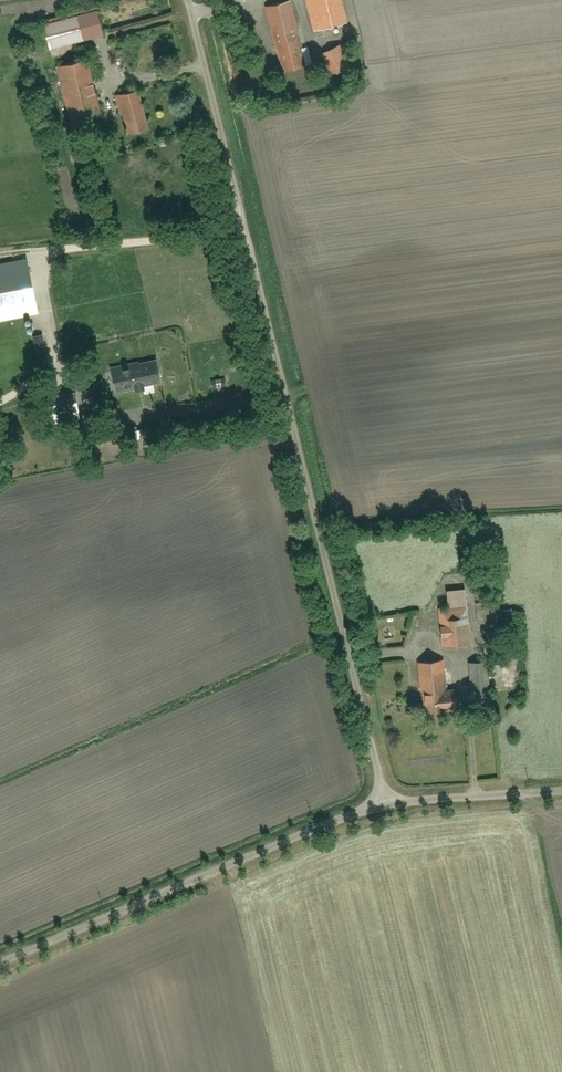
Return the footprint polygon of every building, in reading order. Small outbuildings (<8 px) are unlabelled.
[(288,0),(264,7),(282,73),(312,65),(307,48),(302,50),(288,0)] [(313,33),(347,25),(342,0),(306,0),(313,33)] [(42,27),(48,48),(103,35),(97,13),(42,27)] [(339,45),(319,55),(330,77),(349,67),(339,45)] [(86,61),(56,69),(68,121),(99,114),(86,61)] [(138,91),(114,97),(124,135),(148,130),(138,91)] [(35,314),(26,261),(0,266),(0,320),(35,314)] [(111,364),(117,394),(162,386),(156,356),(111,364)] [(41,397),(44,414),(79,408),(76,391),(41,397)] [(437,609),(441,647),(469,645),(464,590),(446,592),(448,608),(437,609)] [(476,604),(478,623),(498,621),(496,602),(476,604)] [(417,662),(424,714),(458,710),(456,690),(447,692),(443,659),(417,662)] [(467,664),(470,702),(492,700),(488,662),(467,664)]
